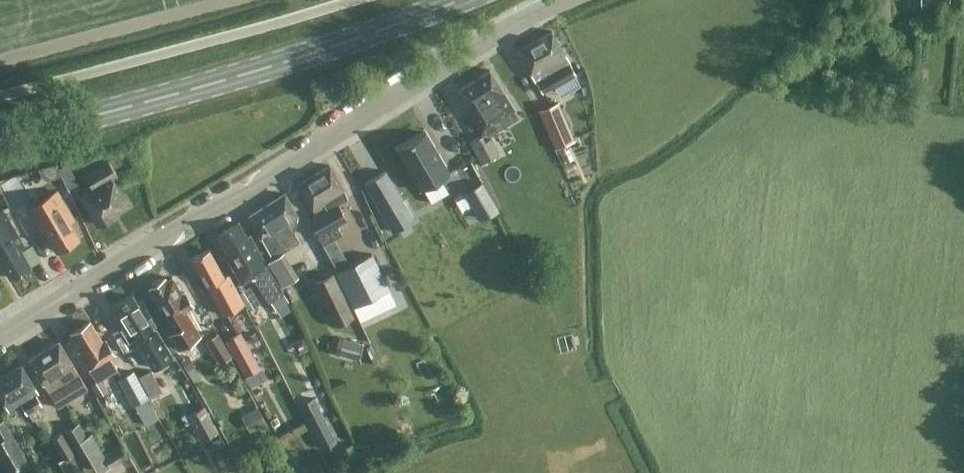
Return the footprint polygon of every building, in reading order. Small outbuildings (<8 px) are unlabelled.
[(876,20),(892,20),(891,0),(875,0),(876,20)] [(570,62),(551,30),(516,50),(535,82),(536,81),(542,92),(575,73),(569,62),(570,62)] [(514,108),(489,69),(458,89),(482,128),(514,108)] [(555,147),(574,139),(559,101),(539,110),(555,147)] [(449,173),(425,131),(396,148),(420,190),(449,173)] [(498,152),(487,131),(468,141),(480,162),(498,152)] [(81,195),(98,223),(113,214),(112,213),(127,204),(112,177),(117,175),(108,160),(84,174),(92,188),(81,195)] [(77,182),(68,162),(58,167),(67,187),(77,182)] [(327,209),(309,219),(317,235),(322,244),(341,233),(336,224),(346,218),(338,202),(347,197),(343,187),(329,164),(298,183),(315,213),(326,207),(327,209)] [(385,170),(364,183),(392,231),(413,218),(385,170)] [(14,175),(0,179),(0,183),(1,185),(0,186),(16,213),(31,205),(14,175)] [(481,181),(467,189),(484,218),(498,209),(481,181)] [(69,220),(73,218),(56,190),(39,199),(46,211),(33,218),(41,231),(44,229),(56,250),(78,237),(69,220)] [(283,262),(278,253),(299,241),(293,231),(296,214),(284,192),(248,215),(263,241),(272,257),(266,260),(271,269),(283,262)] [(3,210),(0,211),(0,260),(10,277),(29,265),(20,249),(24,247),(3,210)] [(238,221),(218,234),(229,254),(226,256),(241,282),(253,274),(262,288),(269,301),(281,293),(274,281),(266,266),(267,266),(249,235),(246,237),(238,221)] [(223,276),(208,248),(192,257),(207,285),(223,313),(243,302),(228,274),(223,276)] [(390,289),(372,252),(335,270),(352,307),(390,289)] [(313,281),(335,324),(353,315),(331,272),(313,281)] [(184,291),(182,293),(172,276),(166,280),(164,277),(160,280),(159,278),(151,282),(153,284),(149,287),(160,306),(154,309),(170,335),(191,321),(184,309),(192,304),(184,291)] [(274,309),(286,302),(281,293),(269,301),(274,309)] [(128,341),(136,336),(155,367),(171,357),(152,326),(155,324),(141,301),(137,303),(132,294),(115,305),(119,311),(115,313),(123,326),(120,327),(128,341)] [(112,350),(105,339),(102,340),(90,320),(70,333),(80,349),(78,350),(77,351),(95,380),(96,380),(101,377),(113,370),(117,368),(109,356),(113,353),(112,350)] [(260,367),(240,330),(224,338),(244,375),(260,367)] [(205,340),(219,363),(231,355),(217,332),(205,340)] [(362,342),(342,337),(338,354),(357,359),(362,342)] [(68,381),(67,380),(78,374),(58,340),(29,358),(57,405),(57,406),(87,388),(79,374),(68,381)] [(189,355),(181,359),(187,370),(195,366),(189,355)] [(21,363),(0,376),(0,397),(8,410),(20,403),(26,413),(42,404),(35,393),(38,391),(21,363)] [(162,390),(150,369),(138,375),(150,397),(162,390)] [(158,418),(133,370),(118,378),(132,405),(134,404),(145,425),(158,418)] [(108,389),(101,377),(96,380),(95,380),(90,383),(97,396),(108,389)] [(300,403),(323,449),(338,441),(314,396),(300,403)] [(218,430),(204,405),(186,414),(200,440),(218,430)] [(255,428),(265,423),(257,408),(247,413),(255,428)] [(3,418),(0,420),(0,461),(7,472),(20,472),(31,467),(3,418)] [(79,421),(64,430),(88,472),(96,472),(125,457),(119,445),(104,454),(92,432),(86,435),(79,421)] [(58,461),(64,472),(79,463),(61,431),(51,437),(62,458),(58,461)] [(360,458),(352,442),(339,449),(347,465),(360,458)]
